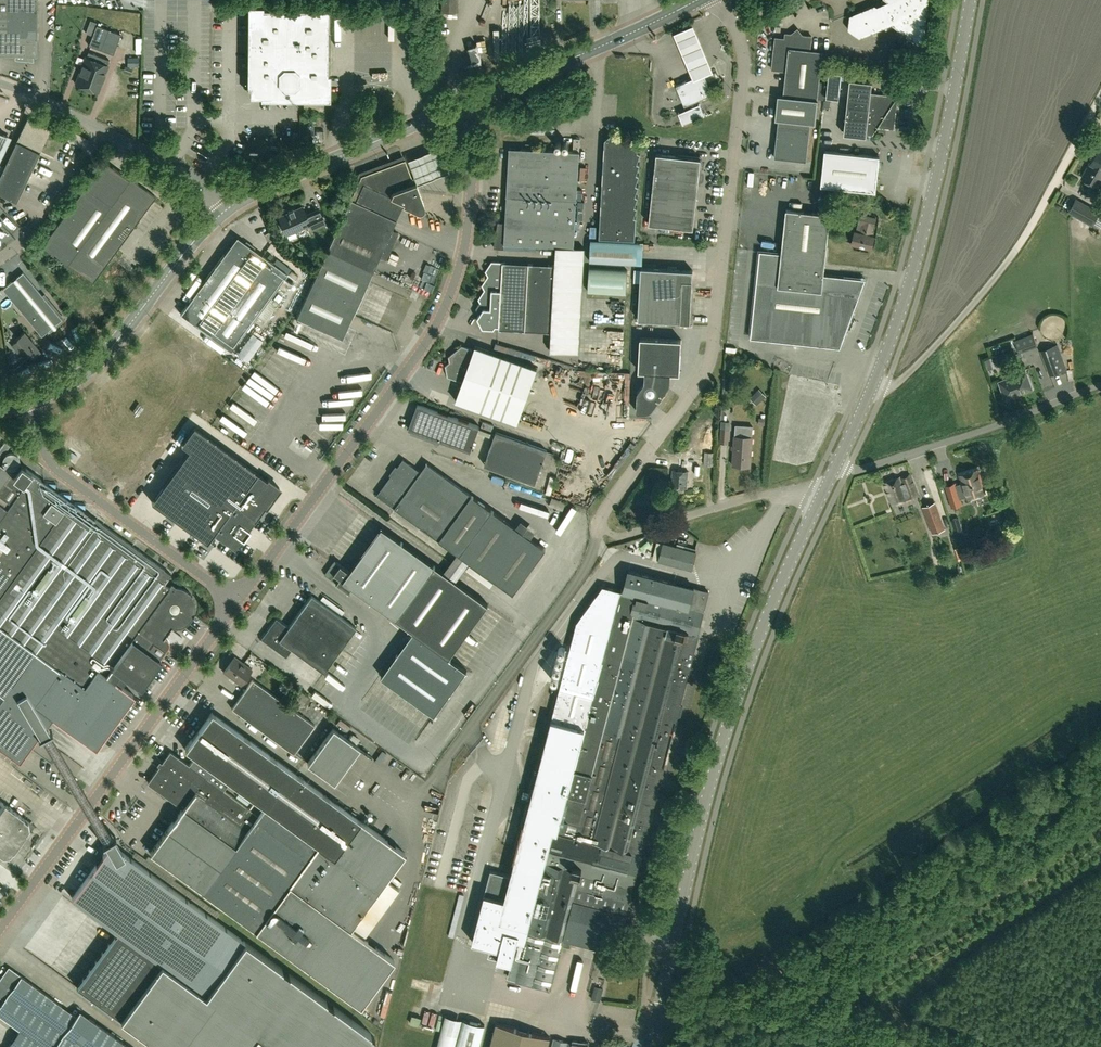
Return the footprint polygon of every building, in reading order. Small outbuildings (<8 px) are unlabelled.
[(457,15),(457,0),(443,0),(443,15),(457,15)] [(892,24),(903,32),(907,30),(907,35),(917,43),(922,40),(924,28),(919,25),(924,22),(927,0),(885,0),(888,2),(876,7),(873,5),(849,15),(847,30),(859,38),(892,24)] [(260,97),(327,97),(327,9),(250,9),(249,86),(253,86),(260,93),(260,97)] [(85,33),(92,35),(96,23),(90,20),(85,33)] [(679,43),(694,78),(703,74),(713,70),(698,35),(693,23),(674,31),(679,43)] [(121,35),(97,26),(89,46),(113,55),(121,35)] [(815,123),(817,100),(823,51),(810,50),(811,36),(785,34),(784,39),(775,38),(772,69),(786,71),(783,96),(778,95),(775,119),(815,123)] [(894,49),(891,74),(899,75),(902,50),(894,49)] [(107,66),(109,61),(88,53),(86,58),(75,84),(98,93),(108,66),(107,66)] [(138,57),(127,57),(127,66),(138,66),(138,57)] [(829,71),(826,97),(838,98),(841,72),(829,71)] [(676,86),(684,106),(712,94),(703,74),(694,78),(676,86)] [(872,82),(850,79),(844,134),(866,136),(866,134),(872,135),(878,127),(894,128),(898,95),(871,92),(872,82)] [(681,119),(683,124),(704,115),(702,110),(700,104),(678,113),(681,119)] [(39,153),(50,129),(27,118),(0,175),(0,195),(16,203),(39,153)] [(774,157),(806,161),(810,129),(778,125),(774,157)] [(611,134),(605,140),(599,238),(635,240),(636,218),(634,217),(637,208),(634,207),(638,197),(635,196),(638,186),(636,185),(639,175),(636,174),(640,164),(637,163),(640,153),(637,152),(638,142),(632,136),(627,141),(621,135),(616,140),(611,134)] [(505,214),(576,218),(579,152),(580,139),(574,139),(573,152),(509,149),(508,150),(505,214)] [(440,145),(407,157),(416,182),(449,170),(440,145)] [(824,150),(821,186),(876,192),(879,156),(824,150)] [(648,224),(693,229),(698,181),(700,181),(702,179),(703,174),(701,172),(699,172),(701,158),(656,154),(648,224)] [(1100,179),(1100,159),(1094,155),(1082,177),(1097,186),(1100,179)] [(360,177),(302,305),(296,317),(341,338),(378,257),(386,260),(397,233),(391,230),(402,205),(417,212),(418,212),(419,212),(420,212),(421,212),(422,211),(423,210),(424,209),(424,208),(424,207),(424,206),(424,205),(414,178),(412,179),(405,160),(360,176),(360,177)] [(129,181),(103,161),(84,187),(85,188),(42,248),(66,266),(67,265),(93,284),(155,198),(129,180),(129,181)] [(1075,202),(1068,213),(1091,226),(1098,214),(1075,202)] [(289,213),(278,217),(286,234),(309,224),(311,230),(325,223),(319,209),(306,215),(302,207),(293,211),(293,209),(288,211),(289,213)] [(841,347),(848,328),(851,330),(854,320),(851,319),(866,279),(824,275),(830,214),(786,209),(782,253),(760,251),(751,338),(841,347)] [(576,218),(505,214),(504,223),(497,222),(494,248),(508,250),(508,245),(556,247),(555,265),(492,262),(486,270),(488,275),(483,285),(485,289),(479,299),(482,303),(480,305),(478,308),(481,312),(478,317),(482,327),(494,328),(496,325),(499,325),(499,330),(551,332),(551,351),(579,352),(581,305),(582,280),(584,248),(574,248),(575,239),(576,218)] [(874,227),(876,218),(860,214),(858,222),(863,224),(860,232),(855,231),(852,244),(871,248),(874,236),(871,235),(873,226),(874,227)] [(236,237),(187,305),(180,314),(231,351),(257,315),(265,321),(278,302),(270,297),(287,274),(286,273),(290,268),(276,259),(273,264),(236,237)] [(638,243),(590,240),(589,262),(637,264),(638,243)] [(212,261),(216,251),(210,249),(206,259),(212,261)] [(692,281),(693,271),(641,268),(638,320),(680,322),(690,323),(692,281)] [(588,293),(626,295),(626,271),(589,269),(588,293)] [(288,275),(294,280),(298,275),(291,270),(288,275)] [(2,289),(41,336),(61,318),(23,272),(2,289)] [(40,351),(24,332),(16,338),(18,340),(11,346),(25,361),(31,356),(33,358),(40,351)] [(680,373),(681,340),(640,338),(639,365),(645,371),(644,382),(637,392),(636,411),(643,412),(645,412),(646,412),(648,411),(649,410),(651,410),(652,409),(653,407),(668,386),(669,385),(670,384),(670,382),(670,381),(671,373),(680,373)] [(1057,344),(1041,350),(1051,377),(1067,371),(1057,344)] [(457,400),(498,414),(517,422),(536,370),(516,363),(476,348),(474,353),(472,352),(472,350),(461,346),(453,353),(454,358),(446,366),(448,376),(464,382),(457,400)] [(992,368),(988,358),(984,360),(988,370),(992,368)] [(1025,372),(999,382),(1005,398),(1032,389),(1025,372)] [(758,402),(766,395),(759,388),(752,395),(758,402)] [(353,413),(361,402),(346,392),(338,403),(353,413)] [(408,429),(411,430),(410,434),(423,438),(425,435),(470,452),(479,426),(417,404),(408,429)] [(256,417),(259,414),(249,406),(246,410),(256,417)] [(728,443),(730,421),(721,420),(720,443),(728,443)] [(219,536),(234,546),(277,486),(193,426),(180,443),(194,453),(157,505),(213,545),(219,536)] [(736,426),(733,465),(750,467),(752,437),(751,437),(752,427),(736,426)] [(547,450),(496,432),(484,465),(535,483),(547,450)] [(10,446),(4,442),(0,448),(0,454),(3,456),(10,446)] [(571,460),(576,462),(579,448),(573,447),(571,460)] [(704,451),(704,465),(713,465),(714,452),(704,451)] [(472,496),(427,463),(421,472),(411,464),(403,457),(397,466),(398,467),(389,479),(388,478),(375,495),(384,501),(384,500),(439,540),(472,496)] [(19,763),(39,735),(40,737),(38,738),(38,739),(41,738),(50,732),(52,731),(51,730),(49,731),(46,726),(51,718),(95,750),(134,696),(121,686),(127,677),(133,681),(132,682),(139,687),(168,647),(169,645),(169,642),(167,639),(164,638),(171,628),(174,628),(178,628),(181,627),(184,626),(187,623),(190,621),(192,618),(194,615),(195,611),(195,607),(195,604),(194,600),(192,597),(190,594),(187,591),(184,589),(181,588),(178,587),(176,586),(176,587),(171,583),(171,584),(172,585),(169,588),(164,584),(171,574),(165,570),(94,519),(95,519),(21,465),(14,474),(0,464),(0,749),(19,763)] [(952,507),(961,504),(960,499),(966,497),(966,498),(985,492),(978,469),(959,475),(961,483),(955,484),(955,483),(945,486),(952,507)] [(686,488),(688,471),(673,470),(672,486),(686,488)] [(883,483),(892,505),(918,496),(910,474),(883,483)] [(545,549),(492,511),(460,555),(513,593),(545,549)] [(936,532),(945,529),(939,513),(930,517),(936,532)] [(953,529),(955,538),(963,535),(960,527),(953,529)] [(381,528),(349,572),(334,561),(324,575),(349,592),(352,588),(413,632),(381,676),(435,714),(467,670),(449,657),(488,604),(381,528)] [(693,561),(696,552),(695,552),(695,548),(684,545),(683,548),(663,542),(657,561),(691,569),(693,561)] [(708,592),(693,588),(628,571),(623,591),(603,586),(577,623),(505,899),(485,893),(472,942),(490,946),(490,947),(514,953),(508,977),(515,979),(514,980),(550,989),(559,956),(563,939),(615,953),(659,785),(662,784),(664,776),(662,773),(677,716),(680,715),(682,707),(680,704),(698,634),(697,633),(708,592)] [(260,639),(286,659),(292,650),(324,672),(356,628),(311,595),(289,627),(276,617),(260,639)] [(544,618),(552,608),(541,599),(533,610),(544,618)] [(252,670),(234,657),(223,672),(240,685),(252,670)] [(349,680),(357,673),(349,664),(341,672),(349,680)] [(293,754),(314,725),(252,680),(231,709),(293,754)] [(326,688),(323,693),(337,702),(340,697),(326,688)] [(302,692),(295,702),(301,707),(308,697),(302,692)] [(202,891),(316,974),(360,1006),(394,960),(350,928),(404,852),(361,821),(211,712),(184,749),(281,820),(276,826),(276,825),(274,828),(205,778),(205,777),(204,777),(170,752),(148,783),(183,808),(173,822),(150,853),(202,891)] [(371,757),(333,729),(307,764),(346,792),(371,757)] [(2,858),(9,857),(12,853),(13,853),(26,834),(29,830),(28,823),(23,820),(24,819),(0,802),(0,856),(2,858)] [(71,898),(117,932),(76,988),(157,1046),(368,1046),(375,1038),(122,852),(114,838),(115,837),(115,836),(113,837),(104,843),(102,844),(102,845),(104,844),(107,849),(71,898)] [(89,1018),(72,1040),(63,1033),(75,1016),(8,967),(0,979),(0,998),(4,1000),(0,1005),(0,1016),(19,1030),(8,1046),(129,1046),(89,1018)] [(599,1001),(603,988),(595,986),(591,999),(599,1001)] [(441,1030),(436,1046),(455,1046),(458,1035),(462,1019),(445,1015),(441,1030)] [(484,1025),(463,1019),(456,1046),(479,1046),(484,1025)] [(550,1038),(496,1024),(490,1046),(547,1046),(550,1038)] [(588,1042),(572,1040),(572,1043),(554,1039),(552,1046),(588,1046),(588,1042)]
